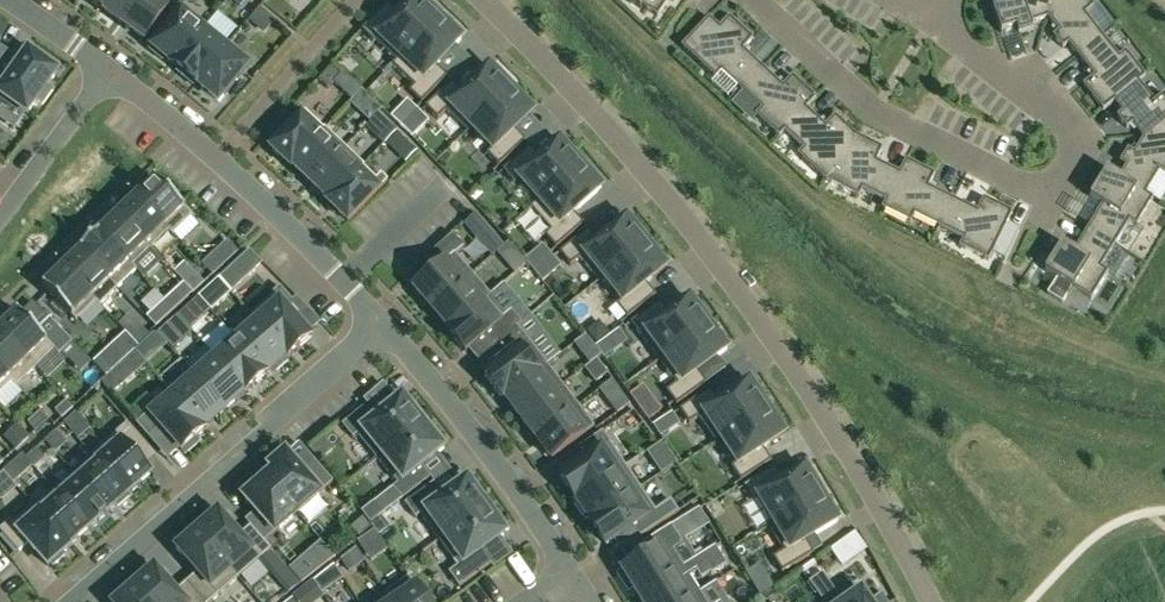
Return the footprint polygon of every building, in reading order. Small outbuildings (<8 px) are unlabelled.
[(102,10),(109,0),(89,0),(102,10)] [(141,0),(109,0),(102,10),(123,24),(141,0)] [(162,0),(141,0),(123,24),(145,40),(170,6),(162,0)] [(398,14),(387,4),(361,30),(374,42),(375,41),(396,61),(438,17),(436,16),(439,12),(426,0),(412,0),(398,14)] [(657,17),(669,0),(633,0),(657,17)] [(1053,0),(1001,0),(991,3),(1001,33),(1016,28),(1018,35),(1033,30),(1031,23),(1048,17),(1053,0)] [(1048,17),(1059,31),(1053,36),(1063,48),(1068,43),(1077,55),(1102,35),(1085,14),(1094,7),(1088,0),(1053,0),(1048,17)] [(180,4),(165,24),(168,26),(149,49),(163,60),(165,57),(175,65),(207,26),(180,4)] [(259,8),(250,19),(264,31),(273,20),(259,8)] [(461,39),(438,17),(396,61),(392,65),(414,86),(409,91),(422,103),(447,76),(435,66),(461,39)] [(741,91),(763,68),(743,49),(753,39),(729,17),(719,27),(709,17),(682,46),(716,78),(721,72),(741,91)] [(197,84),(229,44),(207,26),(175,65),(183,72),(181,75),(193,85),(195,82),(197,84)] [(1102,109),(1145,75),(1125,51),(1119,56),(1102,35),(1077,55),(1094,76),(1083,85),(1102,109)] [(251,62),(229,44),(197,84),(219,102),(236,81),(241,74),(251,62)] [(27,115),(37,101),(42,105),(53,90),(47,86),(57,72),(46,64),(49,60),(34,49),(31,53),(28,51),(6,81),(0,76),(0,95),(27,115)] [(334,63),(318,80),(328,89),(333,83),(334,82),(343,72),(343,71),(334,63)] [(437,119),(447,110),(468,132),(472,128),(471,127),(511,89),(489,67),(463,92),(452,81),(425,107),(437,119)] [(783,86),(763,68),(741,91),(761,109),(755,115),(778,136),(815,97),(792,76),(783,86)] [(1164,136),(1164,96),(1164,95),(1155,102),(1139,82),(1145,76),(1145,75),(1102,109),(1103,110),(1114,101),(1123,112),(1117,116),(1127,128),(1132,124),(1143,137),(1164,136)] [(514,129),(533,112),(530,109),(533,106),(516,88),(513,91),(511,89),(471,127),(472,128),(492,149),(486,154),(499,166),(525,141),(514,129)] [(362,90),(349,102),(369,122),(372,119),(363,110),(372,100),(362,90)] [(816,98),(815,97),(778,136),(779,137),(785,131),(804,149),(798,155),(825,180),(856,135),(835,115),(825,126),(806,108),(816,98)] [(325,129),(323,128),(305,111),(270,147),(291,168),(292,166),(291,165),(325,129)] [(392,117),(401,126),(405,121),(396,113),(392,117)] [(373,133),(385,120),(378,114),(366,126),(373,133)] [(324,127),(323,128),(325,129),(291,165),(292,166),(310,183),(345,147),(324,127)] [(396,133),(386,143),(396,152),(405,142),(396,133)] [(856,135),(825,180),(858,197),(862,189),(885,201),(882,208),(883,209),(907,160),(906,160),(899,172),(876,161),(882,148),(856,135)] [(1143,137),(1134,153),(1128,149),(1120,162),(1126,166),(1119,177),(1107,170),(1106,171),(1152,199),(1153,198),(1146,193),(1159,171),(1164,175),(1164,136),(1143,137)] [(562,144),(560,141),(541,158),(530,146),(502,170),(514,184),(520,179),(538,200),(539,201),(580,164),(579,163),(582,160),(565,141),(562,144)] [(310,183),(328,200),(329,201),(363,166),(364,167),(365,166),(345,147),(310,183)] [(939,227),(953,199),(928,187),(935,174),(907,160),(883,209),(911,223),(914,215),(939,227)] [(584,224),(573,212),(601,188),(580,164),(539,201),(538,200),(530,207),(550,230),(544,235),(556,248),(584,224)] [(383,185),(364,167),(363,166),(329,201),(328,200),(327,202),(347,222),(383,185)] [(1152,199),(1106,171),(1090,197),(1102,204),(1088,228),(1115,244),(1129,221),(1136,225),(1152,199)] [(192,216),(155,178),(145,187),(138,193),(136,196),(169,230),(168,231),(172,235),(192,216)] [(117,214),(151,248),(168,231),(169,230),(136,196),(117,214)] [(977,211),(953,199),(939,227),(963,239),(959,246),(988,261),(992,253),(1005,260),(1019,231),(1006,225),(1012,212),(983,198),(977,211)] [(475,212),(463,223),(477,239),(489,228),(475,212)] [(151,248),(117,214),(98,232),(132,266),(133,266),(151,248)] [(604,278),(603,277),(646,243),(627,218),(598,241),(588,229),(559,252),(570,266),(580,258),(599,282),(604,278)] [(1057,278),(1047,294),(1062,303),(1072,287),(1091,299),(1108,272),(1100,267),(1115,244),(1088,228),(1074,251),(1062,243),(1045,271),(1057,278)] [(132,266),(98,232),(89,241),(83,247),(81,249),(118,288),(137,270),(133,266),(132,266)] [(434,271),(413,288),(431,309),(472,274),(455,254),(464,246),(452,233),(424,259),(434,271)] [(666,267),(663,264),(667,261),(651,242),(648,245),(646,243),(603,277),(604,278),(622,300),(616,305),(627,318),(656,295),(646,283),(666,267)] [(81,249),(61,268),(94,303),(95,302),(99,306),(118,288),(81,249)] [(247,277),(263,263),(249,250),(234,264),(247,277)] [(213,252),(202,261),(213,273),(223,264),(213,252)] [(541,265),(531,254),(525,260),(534,271),(541,265)] [(526,263),(520,256),(509,265),(515,272),(526,263)] [(543,282),(550,276),(541,265),(534,271),(543,282)] [(94,303),(61,268),(42,286),(76,321),(94,303)] [(183,281),(193,291),(203,281),(193,271),(183,281)] [(487,299),(491,296),(472,274),(431,309),(449,329),(486,298),(487,299)] [(250,316),(252,318),(286,356),(287,358),(292,354),(297,350),(311,338),(285,309),(293,302),(280,286),(271,294),(273,296),(250,316)] [(221,301),(209,288),(200,297),(211,309),(221,301)] [(164,299),(174,309),(181,303),(171,292),(164,299)] [(198,297),(179,315),(191,329),(211,311),(198,297)] [(449,329),(447,331),(465,352),(490,331),(499,341),(517,326),(522,322),(511,310),(502,318),(487,299),(486,298),(449,329)] [(174,309),(164,299),(157,305),(167,316),(174,309)] [(696,299),(692,302),(690,299),(670,314),(660,301),(630,323),(641,337),(642,336),(659,360),(708,324),(707,322),(710,319),(696,299)] [(35,368),(55,349),(59,354),(72,342),(49,319),(37,331),(17,311),(0,327),(0,332),(35,368)] [(149,333),(128,313),(118,323),(139,344),(149,333)] [(252,318),(233,335),(266,373),(269,371),(274,367),(277,371),(288,361),(285,357),(286,356),(252,318)] [(159,334),(168,345),(180,335),(170,324),(159,334)] [(706,383),(697,371),(727,349),(708,324),(659,360),(677,383),(666,391),(676,405),(706,383)] [(504,358),(483,374),(500,395),(545,361),(517,326),(499,341),(501,343),(496,347),(504,358)] [(125,331),(100,355),(114,369),(139,345),(125,331)] [(0,332),(0,368),(13,382),(12,382),(16,386),(35,368),(0,332)] [(233,335),(211,354),(213,356),(245,392),(266,373),(233,335)] [(592,345),(586,338),(575,346),(581,354),(592,345)] [(145,341),(134,351),(145,363),(156,354),(145,341)] [(213,356),(193,373),(225,410),(237,399),(242,395),(245,392),(213,356)] [(584,369),(595,383),(608,374),(597,360),(584,369)] [(518,416),(561,383),(545,361),(500,395),(503,399),(505,398),(518,416)] [(187,379),(172,392),(204,428),(207,425),(212,421),(225,410),(193,373),(187,366),(180,371),(187,379)] [(12,382),(13,382),(0,368),(0,394),(12,382)] [(123,385),(112,373),(101,383),(111,395),(123,385)] [(602,391),(611,402),(623,393),(614,381),(602,391)] [(700,417),(717,442),(721,439),(721,438),(767,408),(750,382),(719,402),(710,389),(679,409),(689,424),(700,417)] [(535,437),(578,405),(561,383),(518,416),(535,437)] [(205,430),(204,428),(172,392),(136,423),(148,437),(161,426),(185,454),(199,442),(196,438),(205,430)] [(379,414),(370,402),(342,424),(353,438),(358,434),(378,458),(423,422),(415,412),(418,409),(407,395),(403,397),(402,396),(379,414)] [(61,419),(73,409),(66,401),(55,412),(61,419)] [(651,426),(664,417),(654,404),(641,413),(651,426)] [(535,437),(551,459),(594,427),(578,405),(535,437)] [(763,448),(784,434),(782,431),(785,428),(772,408),(768,410),(767,408),(721,438),(721,439),(737,463),(731,467),(741,481),(772,461),(763,448)] [(48,421),(40,412),(28,423),(36,432),(48,421)] [(71,434),(83,423),(76,415),(64,425),(71,434)] [(402,499),(430,477),(421,466),(444,448),(423,422),(378,458),(397,483),(392,487),(402,499)] [(151,451),(127,423),(91,455),(92,457),(126,495),(127,494),(150,474),(143,466),(138,461),(151,451)] [(585,457),(559,475),(575,498),(615,471),(600,449),(609,442),(601,431),(578,447),(585,457)] [(56,433),(45,443),(55,454),(66,444),(56,433)] [(45,460),(37,450),(26,460),(35,469),(45,460)] [(268,466),(270,468),(272,471),(267,476),(298,512),(333,482),(314,460),(302,471),(285,452),(268,466)] [(118,507),(129,497),(127,494),(126,495),(92,457),(74,474),(107,512),(116,504),(118,507)] [(12,465),(4,473),(15,484),(23,476),(12,465)] [(811,469),(807,471),(805,468),(784,480),(775,467),(744,486),(753,501),(759,497),(773,522),(774,523),(821,494),(820,492),(824,490),(811,469)] [(591,520),(630,493),(615,471),(575,498),(591,520)] [(0,475),(0,485),(8,494),(16,487),(3,472),(0,475)] [(55,490),(88,528),(107,512),(74,474),(55,490)] [(298,512),(267,476),(243,497),(255,511),(245,520),(250,526),(264,542),(298,512)] [(434,482),(405,503),(415,518),(420,514),(439,540),(486,506),(467,479),(443,496),(434,482)] [(88,528),(55,490),(36,507),(69,545),(88,528)] [(663,520),(655,508),(646,514),(630,493),(591,520),(607,544),(633,525),(641,536),(663,520)] [(774,523),(773,522),(768,524),(784,551),(773,557),(782,572),(814,553),(805,540),(837,521),(821,494),(774,523)] [(382,514),(373,503),(362,512),(371,523),(382,514)] [(18,552),(28,543),(48,565),(51,563),(53,566),(65,555),(62,553),(70,546),(69,545),(36,507),(34,505),(13,523),(11,520),(0,530),(0,531),(18,552)] [(439,540),(458,566),(449,572),(459,587),(492,563),(482,550),(506,533),(505,532),(508,529),(498,514),(494,516),(486,506),(439,540)] [(197,530),(239,577),(271,549),(264,542),(250,526),(239,536),(218,512),(197,530)] [(381,536),(392,528),(383,516),(373,525),(381,536)] [(371,527),(362,517),(350,528),(359,537),(371,527)] [(646,553),(621,569),(638,595),(683,566),(673,550),(683,544),(671,525),(641,545),(646,553)] [(375,529),(358,541),(365,550),(382,539),(375,529)] [(204,601),(210,601),(239,577),(197,530),(176,549),(197,573),(186,582),(204,601)] [(693,560),(683,566),(638,595),(642,601),(685,601),(700,593),(690,576),(699,570),(703,576),(710,571),(711,573),(726,564),(715,546),(693,560)] [(356,548),(342,559),(348,568),(363,558),(356,548)] [(301,584),(317,571),(304,556),(288,570),(301,584)] [(186,582),(176,591),(152,564),(139,576),(142,579),(134,586),(148,601),(204,601),(186,582)] [(335,566),(315,582),(323,594),(344,580),(335,566)] [(809,582),(823,601),(869,601),(858,587),(841,600),(822,573),(809,582)] [(389,597),(393,601),(426,601),(409,576),(386,592),(389,597)] [(769,578),(755,586),(761,596),(774,587),(769,578)] [(313,584),(293,599),(295,601),(323,601),(326,600),(313,584)] [(134,586),(115,601),(148,601),(134,586)] [(700,593),(685,601),(706,601),(700,593)] [(882,593),(869,601),(887,601),(882,593)]
